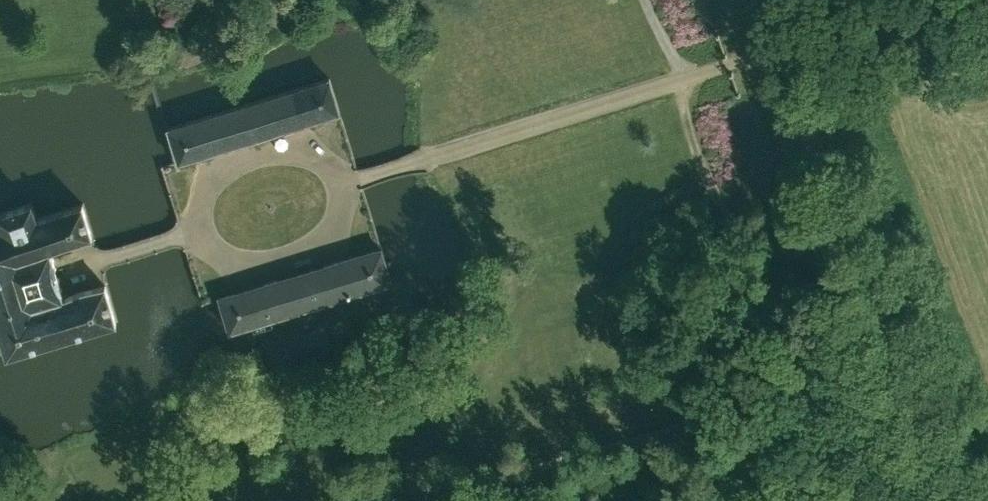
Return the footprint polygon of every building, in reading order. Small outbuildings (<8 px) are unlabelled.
[(181,164),(343,114),(332,80),(170,130),(181,164)] [(92,238),(82,205),(37,220),(31,204),(0,214),(0,224),(2,231),(0,232),(0,334),(7,355),(116,321),(105,285),(64,298),(58,275),(49,251),(92,238)] [(219,297),(229,330),(391,281),(380,248),(219,297)]
